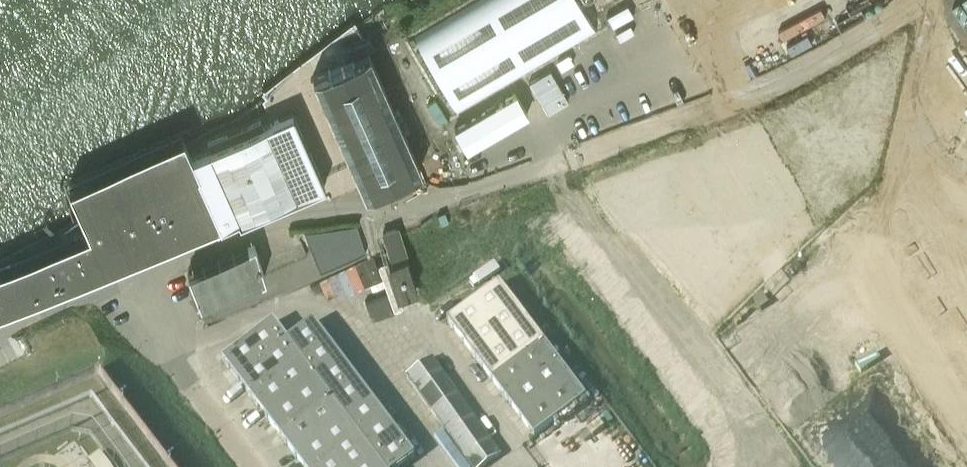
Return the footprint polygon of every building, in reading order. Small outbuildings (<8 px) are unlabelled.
[(578,0),(476,0),(414,36),(458,110),(595,30),(578,0)] [(364,193),(420,168),(368,51),(312,76),(364,193)] [(193,160),(220,225),(220,226),(238,218),(240,221),(324,184),(292,113),(193,160)] [(193,160),(185,141),(69,188),(88,234),(0,271),(0,314),(105,271),(106,271),(108,269),(109,268),(109,266),(109,265),(109,264),(106,259),(114,256),(116,261),(117,263),(119,263),(120,264),(121,264),(123,264),(219,225),(220,225),(193,160)] [(516,144),(479,153),(482,166),(519,157),(516,144)] [(391,254),(405,249),(398,226),(383,231),(391,254)] [(199,299),(262,272),(253,245),(188,272),(199,299)] [(319,277),(327,298),(384,276),(375,254),(319,277)] [(398,292),(415,286),(405,255),(388,261),(398,292)] [(535,439),(587,400),(499,284),(447,323),(535,439)] [(379,313),(399,305),(393,289),(372,297),(379,313)] [(273,323),(223,361),(302,466),(404,466),(416,458),(314,323),(288,342),(273,323)] [(501,456),(432,359),(407,377),(471,466),(485,466),(501,456)] [(607,414),(598,420),(604,428),(613,421),(607,414)]
